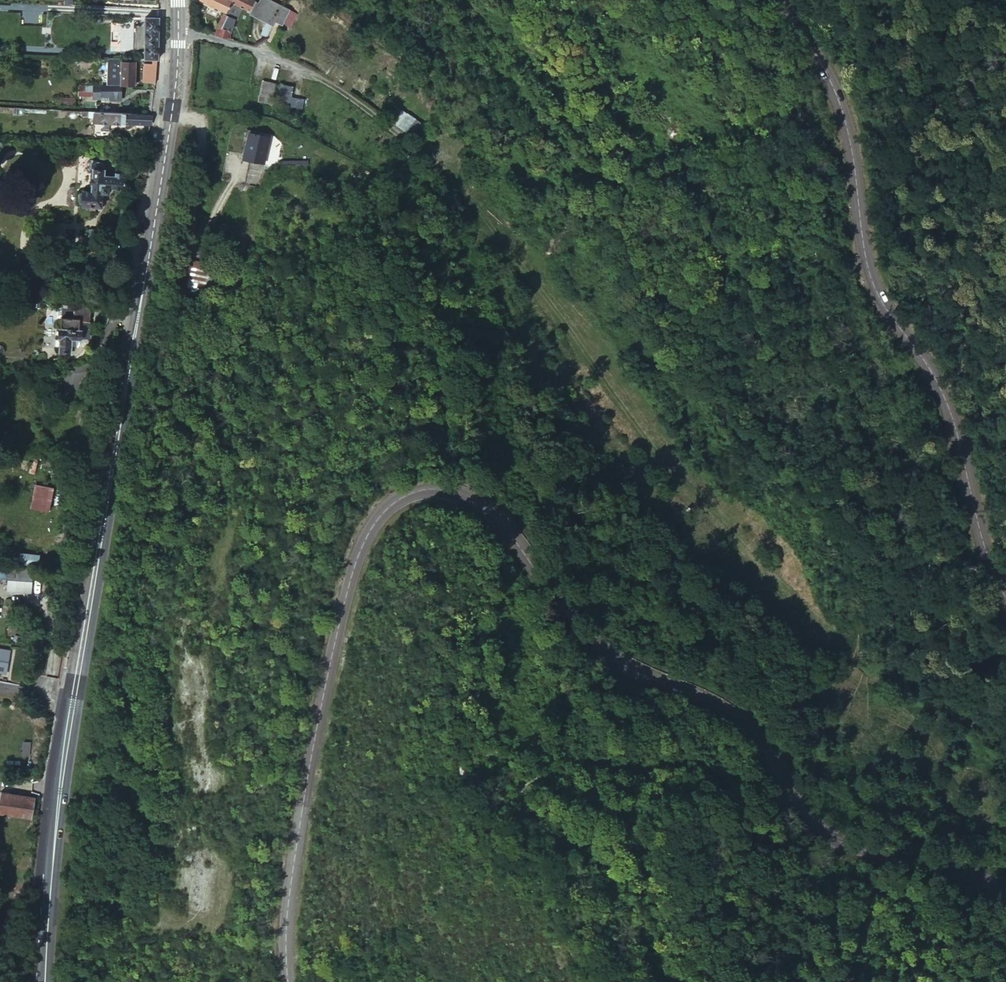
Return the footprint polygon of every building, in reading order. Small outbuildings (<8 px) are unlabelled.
[(236,0),(205,0),(214,4),(217,6),(216,10),(224,12),(227,5),(232,6),(233,5),(236,0)] [(233,5),(238,8),(242,12),(249,0),(236,0),(233,5)] [(242,12),(246,15),(250,11),(255,0),(249,0),(242,12)] [(250,11),(277,25),(281,19),(287,21),(294,10),(278,0),(263,0),(261,3),(256,0),(255,0),(250,11)] [(209,16),(222,22),(224,12),(216,10),(217,6),(214,4),(209,16)] [(222,22),(216,40),(229,44),(236,14),(240,16),(242,12),(238,8),(233,5),(232,6),(227,5),(224,12),(222,22)] [(161,56),(162,20),(145,20),(145,25),(145,35),(145,61),(161,62),(161,56)] [(122,88),(134,89),(134,64),(122,65),(122,76),(122,88)] [(115,88),(122,88),(122,76),(110,76),(110,88),(115,88)] [(302,109),(306,89),(263,81),(259,102),(272,104),(272,103),(302,109)] [(122,98),(122,88),(115,88),(110,88),(94,89),(95,99),(96,99),(122,98)] [(75,107),(75,98),(60,97),(59,107),(75,107)] [(391,125),(412,137),(421,123),(400,110),(391,125)] [(152,125),(154,116),(81,113),(67,112),(67,123),(76,123),(76,119),(97,120),(99,126),(122,127),(123,124),(152,125)] [(248,145),(245,162),(265,165),(272,132),(247,127),(244,145),(248,145)] [(402,154),(396,165),(402,169),(409,160),(402,154)] [(117,177),(118,170),(111,169),(110,175),(101,175),(103,164),(92,163),(89,193),(83,193),(81,204),(88,204),(87,208),(97,208),(99,194),(103,194),(104,188),(122,189),(123,178),(117,177)] [(201,279),(202,261),(188,261),(188,279),(201,279)] [(89,307),(61,306),(59,325),(55,325),(54,340),(58,340),(57,354),(74,355),(75,343),(80,343),(81,331),(77,331),(78,320),(71,317),(71,314),(88,315),(89,307)] [(35,485),(29,509),(49,513),(54,489),(35,485)] [(29,545),(29,537),(18,536),(19,544),(29,545)] [(37,565),(37,554),(8,552),(8,564),(37,565)] [(33,587),(34,577),(20,575),(20,586),(33,587)] [(8,674),(10,649),(0,649),(0,673),(8,674)] [(27,768),(27,754),(19,754),(19,768),(27,768)] [(36,819),(37,798),(3,798),(3,820),(36,819)]
